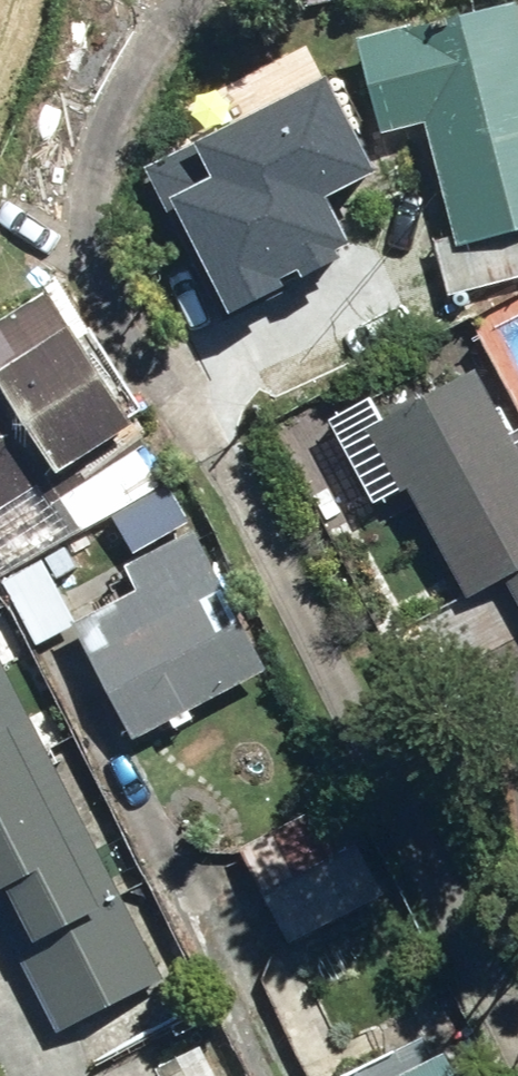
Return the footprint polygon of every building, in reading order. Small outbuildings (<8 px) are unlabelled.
[(378,130),(416,121),(447,245),(517,228),(517,0),(514,0),(355,39),(378,130)] [(369,168),(322,80),(152,169),(226,308),(347,244),(320,193),(369,168)] [(45,296),(0,324),(0,605),(29,651),(57,634),(66,628),(43,591),(72,573),(57,548),(161,483),(45,296)] [(349,439),(383,504),(389,500),(450,617),(499,591),(517,627),(517,476),(509,459),(515,456),(481,389),(463,399),(456,384),(436,394),(431,383),(344,429),(349,439)] [(253,678),(244,662),(222,673),(190,611),(212,600),(179,538),(114,572),(127,597),(57,634),(77,671),(70,674),(113,756),(156,733),(159,739),(178,730),(173,720),(253,678)] [(12,738),(5,724),(0,727),(0,745),(12,738)] [(29,748),(0,763),(0,893),(9,888),(18,905),(0,915),(0,934),(13,958),(77,922),(90,944),(47,968),(59,989),(30,1005),(52,1045),(154,989),(149,979),(174,965),(160,939),(140,950),(29,748)] [(301,816),(231,856),(285,951),(356,911),(301,816)] [(438,1056),(394,1075),(447,1075),(438,1056)]
